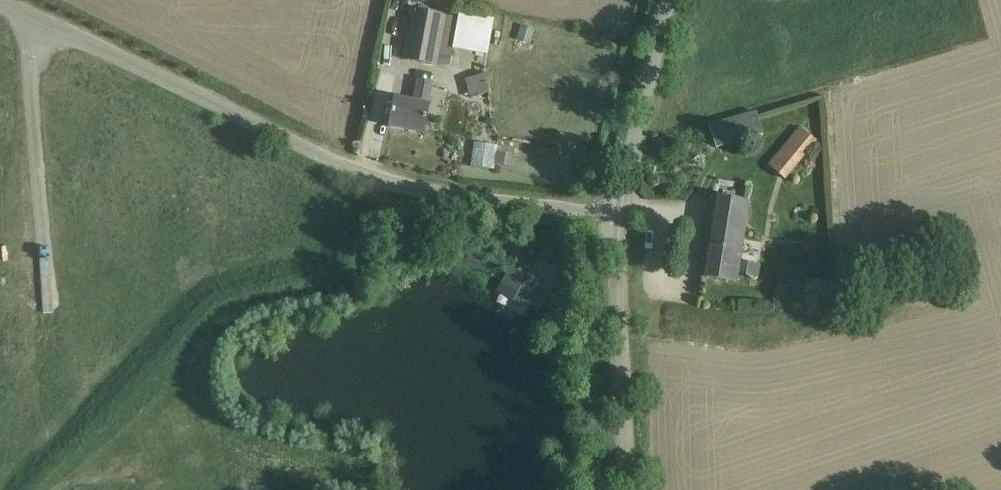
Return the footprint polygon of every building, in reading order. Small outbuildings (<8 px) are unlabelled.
[(458,19),(412,10),(402,60),(436,66),(437,64),(449,66),(458,19)] [(468,13),(462,51),(485,55),(491,17),(468,13)] [(521,25),(517,40),(530,44),(535,29),(521,25)] [(474,77),(478,95),(488,92),(484,74),(474,77)] [(432,83),(416,80),(412,104),(395,100),(390,127),(423,133),(429,105),(428,105),(432,83)] [(763,136),(756,112),(709,125),(715,149),(763,136)] [(813,141),(800,130),(767,167),(781,179),(813,141)] [(469,165),(493,169),(497,145),(473,141),(469,165)] [(750,202),(713,196),(700,278),(736,284),(738,273),(746,275),(746,276),(757,278),(760,265),(740,262),(750,202)] [(504,279),(536,298),(543,287),(511,268),(504,279)]
